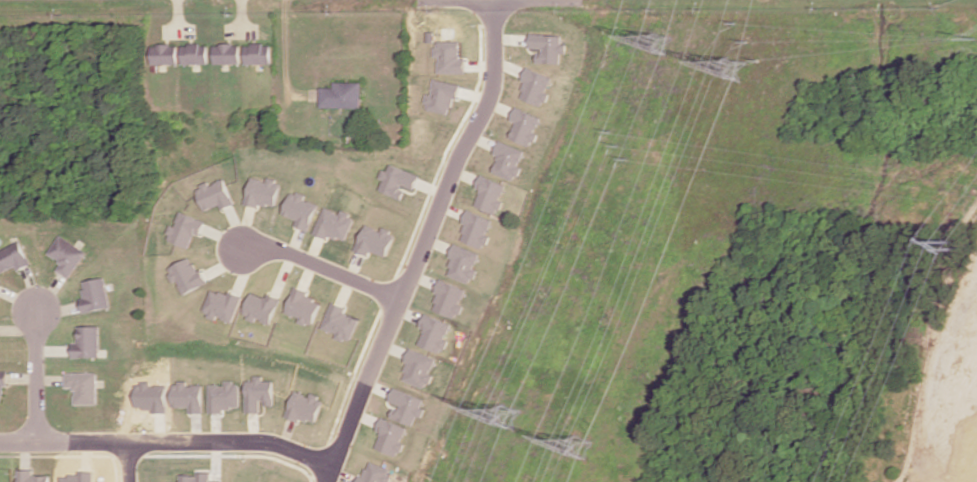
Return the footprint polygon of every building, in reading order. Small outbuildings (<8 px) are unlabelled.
[(536,62),(560,63),(560,53),(566,53),(566,44),(561,43),(562,35),(530,33),(529,49),(536,50),(536,62)] [(436,72),(464,72),(464,59),(459,59),(459,41),(433,40),(433,57),(436,57),(436,72)] [(245,64),(271,63),(271,43),(245,44),(245,64)] [(176,63),(176,44),(149,44),(149,64),(176,63)] [(181,64),(207,64),(207,44),(181,44),(181,64)] [(213,63),(240,63),(239,44),(213,44),(213,63)] [(549,92),(547,91),(552,76),(527,68),(518,98),(544,106),(549,92)] [(457,84),(432,78),(429,94),(426,94),(422,108),(450,115),(457,84)] [(320,107),(362,108),(363,82),(334,82),(334,87),(321,87),(320,107)] [(541,116),(514,108),(510,120),(515,122),(509,138),(533,146),(537,132),(536,132),(541,116)] [(521,166),(519,165),(525,150),(501,141),(490,171),(516,181),(521,166)] [(377,190),(400,199),(404,187),(412,190),(418,175),(385,163),(379,179),(381,180),(377,190)] [(507,184),(480,175),(475,188),(480,189),(474,206),(497,214),(507,184)] [(276,209),(281,181),(267,178),(267,180),(250,177),(245,203),(276,209)] [(234,204),(224,179),(208,185),(207,183),(194,187),(203,211),(219,204),(221,209),(234,204)] [(297,219),(295,225),(308,230),(318,204),(304,199),(305,196),(291,190),(282,214),(297,219)] [(344,243),(355,217),(340,211),(339,213),(324,207),(314,231),(344,243)] [(493,220),(468,210),(457,239),(482,248),(493,220)] [(164,238),(187,248),(194,232),(199,235),(204,222),(179,211),(173,226),(170,225),(164,238)] [(385,256),(393,233),(380,228),(379,230),(363,224),(354,250),(367,255),(369,250),(385,256)] [(49,252),(57,257),(58,256),(62,259),(60,261),(63,263),(59,268),(71,276),(88,251),(61,234),(49,252)] [(2,272),(17,264),(20,268),(30,263),(19,241),(0,251),(0,268),(2,272)] [(445,274),(469,283),(474,269),(473,269),(479,253),(452,243),(447,257),(451,259),(445,274)] [(165,268),(172,282),(175,280),(182,294),(204,283),(191,256),(165,268)] [(82,298),(85,311),(110,305),(104,277),(85,281),(87,288),(85,289),(86,297),(82,298)] [(431,309),(456,319),(461,305),(457,304),(463,288),(438,279),(433,293),(437,294),(431,309)] [(309,291),(295,286),(286,312),(300,317),(299,321),(313,326),(322,302),(308,296),(309,291)] [(231,322),(242,296),(228,290),(226,295),(210,289),(201,313),(215,318),(216,316),(231,322)] [(270,324),(280,298),(267,293),(265,298),(250,292),(241,316),(254,320),(255,318),(270,324)] [(360,318),(345,313),(347,307),(333,301),(322,329),(351,341),(360,318)] [(418,344),(440,353),(451,324),(424,314),(419,327),(424,329),(418,344)] [(75,343),(75,356),(100,356),(100,326),(80,326),(81,342),(75,343)] [(436,358),(412,348),(401,378),(427,389),(432,374),(430,374),(436,358)] [(3,401),(3,393),(6,393),(6,384),(9,384),(9,371),(0,371),(0,401),(3,401)] [(67,372),(67,385),(75,385),(75,389),(77,389),(77,395),(76,395),(76,403),(97,403),(97,372),(67,372)] [(243,412),(259,413),(259,405),(272,405),(272,380),(260,380),(260,375),(251,375),(251,381),(243,381),(243,412)] [(205,413),(220,413),(220,407),(237,408),(237,381),(222,381),(222,385),(206,384),(205,413)] [(164,412),(163,385),(147,385),(147,382),(133,382),(133,408),(149,408),(149,413),(164,412)] [(185,406),(185,413),(200,413),(199,384),(183,385),(183,382),(168,382),(169,407),(185,406)] [(389,403),(395,405),(391,417),(414,425),(417,415),(421,417),(426,399),(394,388),(389,403)] [(285,416),(315,424),(322,398),(309,394),(308,395),(292,391),(285,416)] [(408,427),(382,417),(377,430),(382,432),(376,448),(399,457),(405,443),(402,442),(408,427)] [(366,461),(359,481),(389,481),(393,469),(366,461)] [(21,481),(52,481),(52,474),(34,474),(34,469),(21,469),(21,481)] [(218,480),(206,480),(206,472),(193,472),(193,475),(176,475),(176,481),(218,481),(218,480)] [(92,474),(61,473),(61,481),(92,481),(92,474)]
